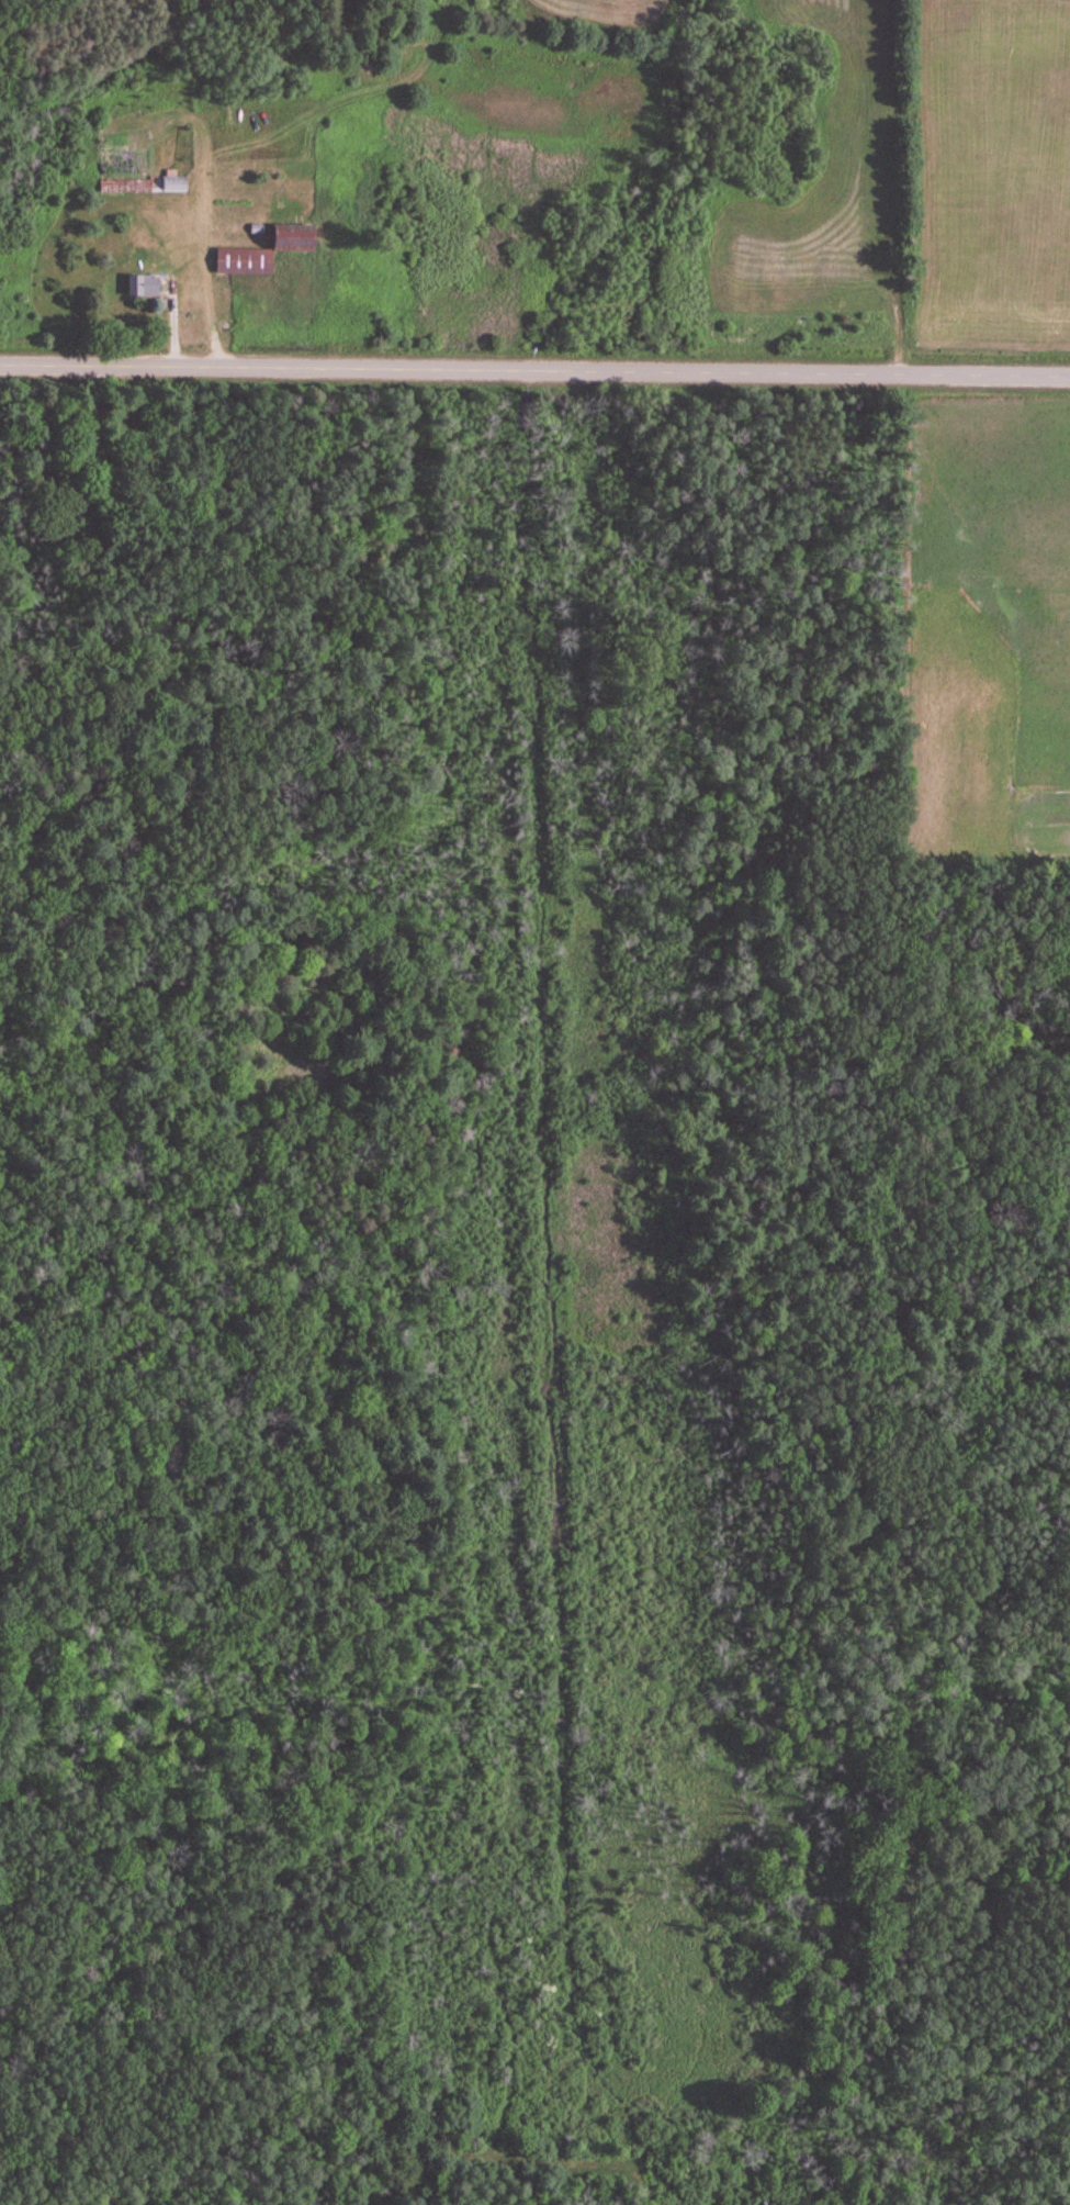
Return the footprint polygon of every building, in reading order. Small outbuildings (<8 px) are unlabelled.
[(182,176),(148,176),(148,193),(182,193),(182,176)] [(215,274),(268,274),(268,250),(215,250),(215,274)] [(157,274),(124,274),(124,296),(157,296),(157,274)]
